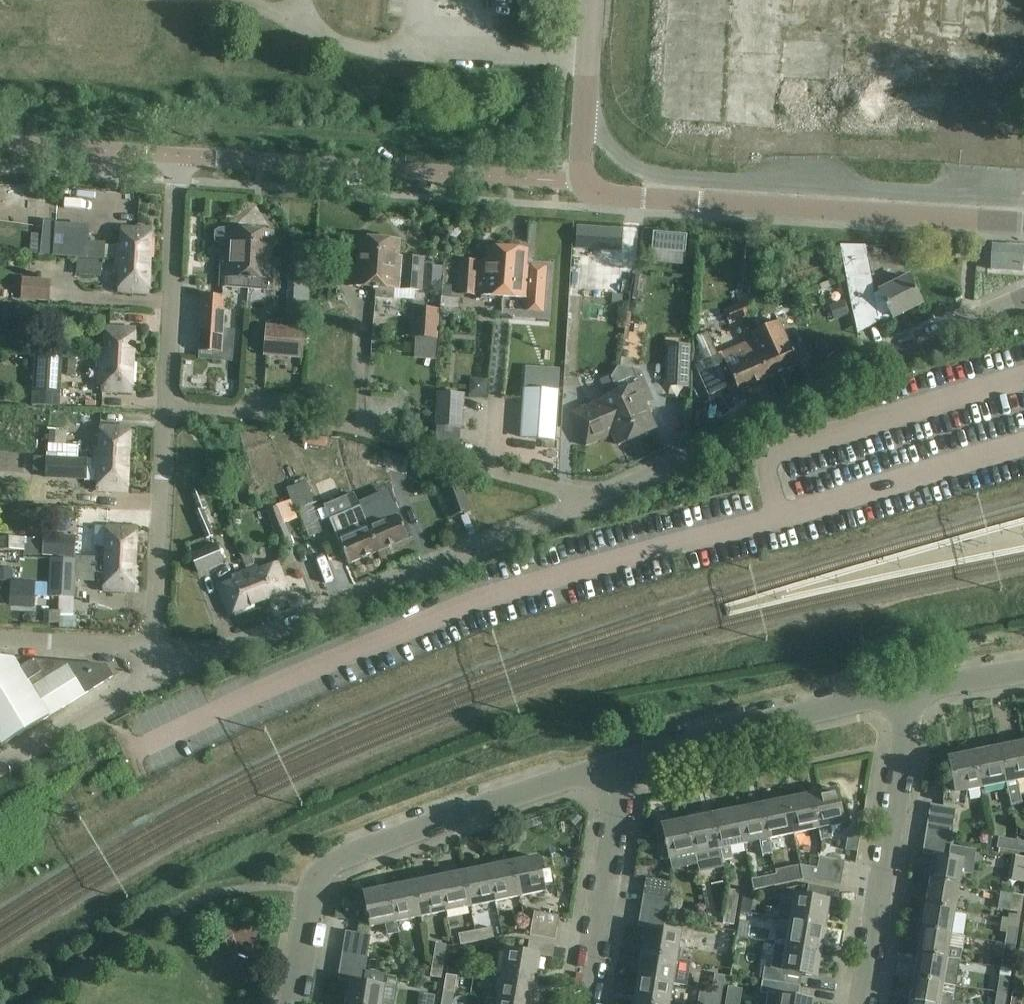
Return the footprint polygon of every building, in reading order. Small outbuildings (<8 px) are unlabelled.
[(665,70),(669,88),(666,105),(671,136),(675,110),(684,111),(698,109),(699,101),(686,99),(688,82),(704,80),(708,52),(728,49),(702,45),(736,39),(730,3),(710,0),(676,0),(665,70)] [(622,230),(609,229),(576,226),(575,248),(608,250),(621,251),(622,230)] [(54,254),(54,256),(77,258),(104,259),(105,245),(84,245),(85,230),(43,227),(42,235),(40,253),(54,254)] [(120,246),(116,246),(116,260),(150,262),(152,230),(121,228),(120,246)] [(220,261),(219,276),(218,287),(249,290),(252,232),(224,230),(220,230),(216,232),(215,237),(215,241),(219,244),(223,245),(230,246),(229,257),(225,257),(225,261),(220,261)] [(252,232),(249,290),(277,292),(278,281),(279,265),(275,265),(275,260),(271,260),(273,233),(252,232)] [(653,232),(652,249),(685,252),(686,235),(653,232)] [(376,288),(379,241),(358,239),(356,266),(352,266),(352,270),(347,270),(346,286),(376,288)] [(379,241),(376,288),(422,291),(425,258),(399,257),(400,242),(379,241)] [(851,307),(862,305),(875,303),(865,246),(848,246),(840,246),(846,279),(851,307)] [(990,270),(1021,272),(1022,248),(992,246),(990,270)] [(504,297),(507,250),(486,248),(485,262),(459,260),(457,295),(473,296),(473,300),(484,301),(485,296),(504,297)] [(507,250),(504,297),(526,299),(525,311),(543,312),(546,269),(526,267),(527,251),(507,250)] [(289,253),(288,304),(288,314),(308,315),(309,254),(289,253)] [(104,259),(77,258),(76,274),(97,276),(98,260),(107,260),(104,259)] [(148,295),(150,262),(116,260),(115,260),(115,261),(114,271),(118,271),(117,293),(148,295)] [(432,266),(431,287),(441,287),(442,267),(432,266)] [(645,276),(635,275),(631,299),(641,300),(645,276)] [(20,298),(48,300),(48,277),(21,276),(20,298)] [(921,304),(908,278),(879,292),(892,318),(921,304)] [(450,287),(442,286),(441,297),(449,298),(450,287)] [(199,352),(221,354),(222,338),(224,298),(202,296),(200,336),(199,352)] [(744,315),(744,316),(755,312),(750,299),(739,304),(744,315)] [(849,315),(844,301),(830,307),(834,320),(849,315)] [(744,316),(744,315),(739,304),(728,309),(733,321),(744,316)] [(28,305),(27,314),(52,315),(52,306),(28,305)] [(253,305),(252,315),(274,316),(274,306),(253,305)] [(437,339),(439,309),(412,308),(410,338),(437,339)] [(543,309),(542,338),(570,339),(570,310),(543,309)] [(748,335),(758,357),(768,379),(798,365),(778,321),(748,335)] [(99,348),(98,359),(133,361),(135,329),(105,327),(103,349),(99,348)] [(301,358),(303,329),(267,327),(264,355),(301,358)] [(705,361),(717,355),(707,333),(695,338),(705,361)] [(690,345),(667,344),(665,387),(688,388),(690,345)] [(768,379),(758,357),(748,361),(744,353),(724,361),(738,392),(768,379)] [(57,407),(60,358),(32,356),(30,405),(57,407)] [(76,359),(69,358),(67,376),(76,376),(76,359)] [(133,361),(98,359),(98,370),(102,370),(101,392),(132,393),(133,361)] [(526,367),(521,439),(554,442),(559,369),(526,367)] [(619,393),(637,437),(656,429),(645,404),(649,402),(647,398),(650,397),(639,371),(617,368),(611,376),(619,393)] [(711,400),(724,397),(719,375),(706,379),(711,400)] [(637,437),(619,393),(611,376),(601,380),(609,398),(571,414),(585,446),(613,434),(618,445),(637,437)] [(462,395),(437,394),(435,425),(460,427),(462,395)] [(62,457),(94,459),(128,460),(130,428),(100,426),(99,448),(81,447),(81,449),(62,448),(62,457)] [(85,480),(86,460),(47,458),(46,478),(85,480)] [(128,460),(94,459),(93,469),(98,470),(96,491),(127,493),(128,460)] [(451,518),(470,511),(458,477),(439,484),(451,518)] [(195,512),(205,538),(213,535),(202,509),(205,508),(198,490),(191,493),(198,511),(195,512)] [(285,523),(297,519),(290,502),(267,510),(281,548),(292,544),(285,523)] [(297,507),(308,538),(321,533),(310,502),(297,507)] [(368,530),(378,552),(408,539),(395,508),(376,517),(379,525),(368,530)] [(135,560),(137,528),(106,526),(105,548),(100,548),(100,558),(76,557),(77,536),(43,534),(43,538),(0,538),(0,551),(23,551),(23,555),(50,556),(135,560)] [(378,552),(368,530),(357,534),(354,526),(335,534),(348,565),(378,552)] [(216,544),(190,554),(197,573),(223,562),(216,544)] [(245,567),(253,564),(248,553),(241,556),(245,567)] [(59,597),(73,597),(74,581),(94,582),(94,573),(104,574),(103,591),(133,593),(135,560),(50,556),(49,580),(49,597),(59,597)] [(255,567),(245,571),(246,574),(258,603),(289,591),(277,563),(257,571),(255,567)] [(12,581),(12,571),(0,571),(0,581),(12,581)] [(228,615),(258,603),(246,574),(245,571),(235,575),(237,579),(217,587),(228,615)] [(34,608),(34,602),(35,583),(11,582),(10,607),(34,608)] [(58,616),(59,612),(49,611),(49,623),(59,624),(59,627),(76,629),(76,616),(73,616),(58,616)] [(33,661),(0,658),(0,745),(1,746),(48,717),(112,677),(106,666),(33,661)] [(1006,783),(1010,805),(1021,803),(1016,781),(1023,779),(1023,748),(1023,743),(999,748),(1006,783)] [(973,753),(981,788),(1006,783),(999,748),(973,753)] [(981,788),(973,753),(949,758),(953,781),(946,779),(942,803),(964,807),(967,791),(981,788)] [(810,795),(817,829),(820,841),(832,838),(829,827),(842,824),(835,790),(810,795)] [(786,800),(793,834),(817,829),(810,795),(786,800)] [(793,834),(786,800),(761,805),(768,839),(793,834)] [(926,828),(952,833),(956,809),(930,804),(926,828)] [(768,839),(761,805),(736,810),(743,844),(768,839)] [(743,844),(736,810),(711,815),(718,849),(719,849),(722,861),(732,859),(730,847),(743,844)] [(718,849),(711,815),(687,820),(694,854),(718,849)] [(696,865),(694,854),(687,820),(662,825),(663,828),(657,829),(660,845),(666,844),(671,870),(696,865)] [(924,842),(950,846),(952,833),(926,828),(924,842)] [(1012,851),(1014,840),(999,837),(997,848),(1012,851)] [(1012,851),(1023,853),(1023,842),(1014,840),(1012,851)] [(930,881),(959,886),(961,873),(972,875),(976,850),(950,846),(924,842),(922,854),(934,856),(930,881)] [(1003,879),(1023,883),(1023,858),(1007,856),(1003,879)] [(511,863),(518,897),(543,892),(536,858),(511,863)] [(819,858),(817,870),(842,874),(844,862),(819,858)] [(487,868),(494,902),(518,897),(511,863),(487,868)] [(775,871),(776,875),(778,886),(803,881),(800,867),(799,866),(775,871)] [(840,886),(842,874),(817,870),(800,867),(803,881),(803,879),(815,882),(840,886)] [(462,873),(469,907),(494,902),(487,868),(462,873)] [(438,878),(445,912),(469,907),(462,873),(438,878)] [(753,891),(778,886),(776,875),(751,880),(753,891)] [(413,883),(420,917),(445,912),(438,878),(413,883)] [(644,891),(668,895),(670,883),(646,879),(644,891)] [(926,906),(955,911),(959,886),(930,881),(926,906)] [(389,887),(396,922),(420,917),(413,883),(389,887)] [(396,922),(389,887),(363,893),(371,927),(396,922)] [(795,897),(793,910),(780,908),(778,919),(791,921),(791,923),(825,928),(829,903),(837,904),(839,891),(814,887),(812,900),(795,897)] [(728,890),(725,906),(736,908),(739,892),(728,890)] [(668,895),(644,891),(642,904),(666,908),(668,895)] [(1009,919),(1019,921),(1023,896),(1012,895),(1009,919)] [(666,908),(642,904),(640,915),(665,919),(666,908)] [(734,925),(736,908),(725,906),(723,924),(734,925)] [(916,929),(951,935),(955,911),(926,906),(925,915),(919,914),(916,929)] [(765,916),(778,919),(778,918),(780,910),(766,907),(765,916)] [(533,912),(533,914),(525,913),(524,919),(532,920),(531,924),(557,928),(558,917),(533,912)] [(665,919),(640,915),(638,927),(647,928),(643,954),(676,959),(680,934),(663,931),(665,919)] [(1004,944),(1015,946),(1019,921),(1009,919),(1001,917),(999,932),(1006,933),(1004,944)] [(737,936),(747,937),(750,922),(739,920),(737,936)] [(774,944),(777,945),(821,953),(825,928),(791,923),(788,936),(776,934),(774,944)] [(555,940),(557,928),(531,924),(531,928),(520,926),(519,933),(529,935),(529,936),(555,940)] [(474,931),(477,942),(494,938),(492,927),(474,931)] [(960,961),(964,937),(951,935),(916,929),(914,944),(920,945),(918,955),(947,959),(960,961)] [(477,942),(474,931),(458,934),(460,945),(477,942)] [(346,932),(344,944),(369,948),(371,936),(346,932)] [(506,950),(502,976),(537,981),(541,956),(552,958),(554,945),(528,941),(526,953),(506,950)] [(497,942),(463,947),(464,959),(499,954),(497,942)] [(435,943),(432,963),(443,965),(446,945),(435,943)] [(344,944),(342,955),(367,959),(369,948),(344,944)] [(1015,946),(1004,944),(1000,968),(1011,969),(1015,946)] [(817,978),(821,953),(777,945),(772,971),(764,969),(762,981),(800,988),(802,976),(817,978)] [(676,959),(643,954),(638,979),(672,984),(676,959)] [(342,955),(340,967),(365,971),(367,959),(342,955)] [(914,979),(943,984),(947,959),(918,955),(914,979)] [(441,978),(443,965),(432,963),(430,977),(441,978)] [(346,1003),(381,1003),(384,987),(363,983),(365,971),(340,967),(338,979),(350,981),(346,1003)] [(1011,969),(1000,968),(996,993),(1007,994),(1011,969)] [(443,991),(454,993),(457,976),(446,975),(443,991)] [(537,981),(502,976),(498,1000),(520,1003),(533,1003),(537,981)] [(638,979),(634,1003),(638,1003),(669,1003),(672,984),(638,979)] [(916,1003),(952,1003),(953,998),(941,996),(943,984),(914,979),(910,1003),(916,1003)] [(800,988),(762,981),(760,994),(767,995),(765,1003),(813,1003),(813,1002),(798,1000),(800,988)] [(1010,1003),(1021,1003),(1023,989),(1023,986),(1013,985),(1010,1003)] [(722,991),(712,989),(709,1003),(720,1003),(722,991)] [(443,991),(441,1003),(452,1003),(454,993),(443,991)] [(996,993),(995,1003),(1005,1003),(1007,994),(996,993)]
